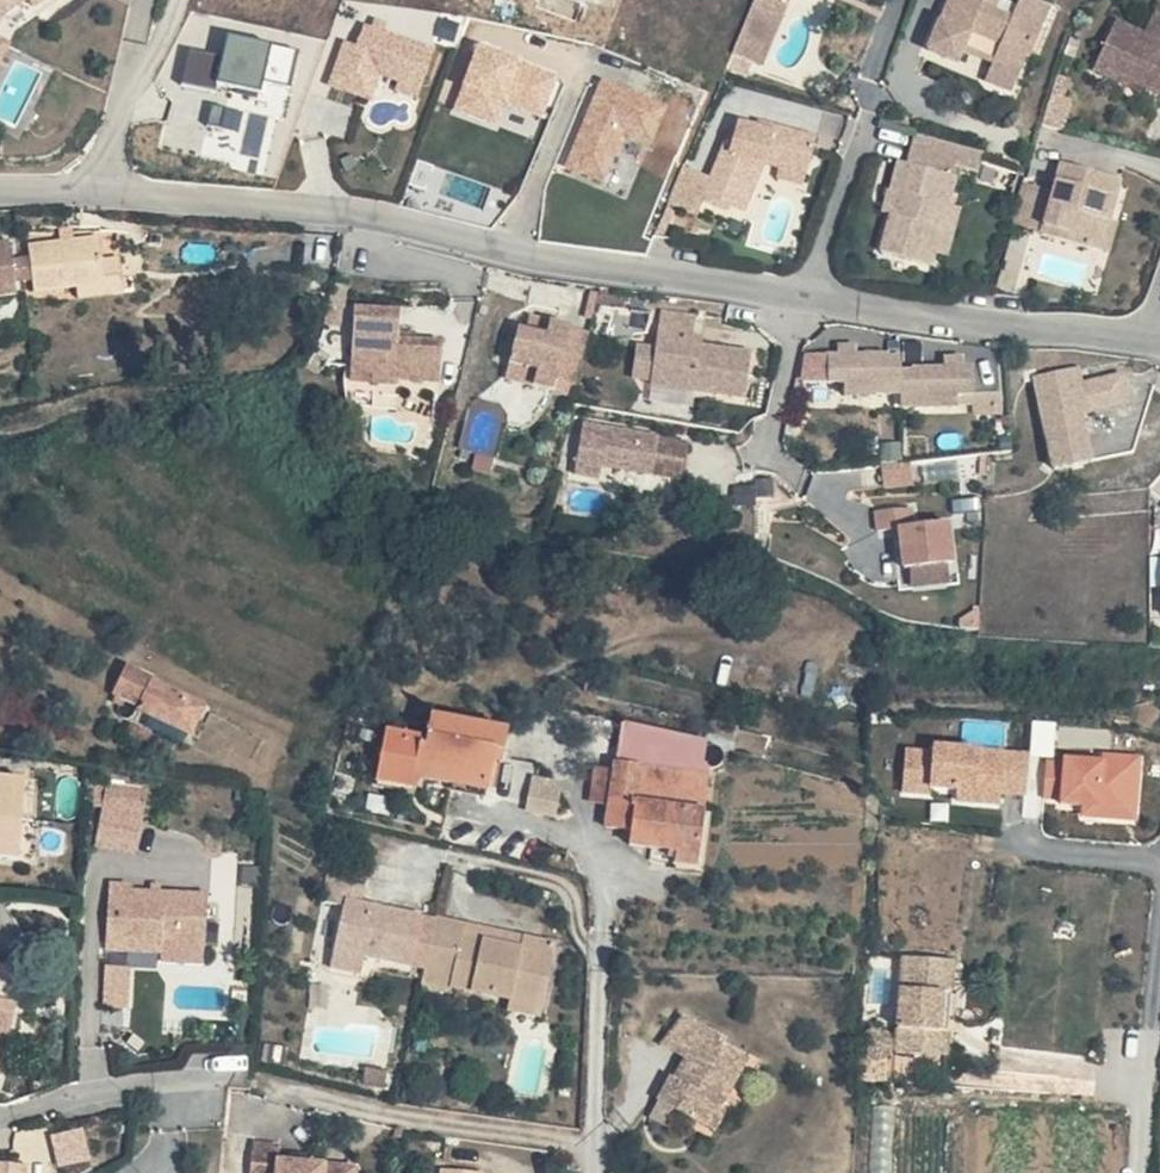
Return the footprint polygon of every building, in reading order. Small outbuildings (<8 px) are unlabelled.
[(3,17),(31,0),(0,0),(0,24),(3,17)] [(739,48),(761,59),(783,8),(764,0),(761,0),(739,48)] [(942,5),(950,8),(945,23),(936,19),(922,56),(954,67),(958,56),(965,37),(997,49),(989,69),(983,86),(1007,95),(1023,54),(1034,25),(1039,12),(1012,1),(1009,9),(1003,23),(984,16),(989,2),(990,0),(944,0),(942,5)] [(989,2),(984,16),(1003,23),(1009,9),(989,2)] [(950,8),(942,5),(936,19),(945,23),(950,8)] [(347,38),(330,84),(373,99),(383,72),(403,80),(400,88),(420,95),(437,47),(368,22),(360,43),(347,38)] [(1047,30),(1034,25),(1023,54),(1035,58),(1047,30)] [(1117,25),(1095,73),(1130,90),(1132,85),(1159,98),(1159,46),(1117,25)] [(264,89),(274,41),(230,32),(226,53),(193,46),(185,82),(220,89),(221,81),(264,89)] [(0,35),(0,60),(9,40),(0,35)] [(997,49),(965,37),(958,56),(989,69),(997,49)] [(482,45),(458,107),(499,123),(507,102),(544,116),(559,75),(482,45)] [(626,136),(655,147),(673,103),(604,76),(567,166),(607,182),(626,136)] [(230,105),(215,102),(211,122),(225,125),(230,105)] [(715,172),(689,161),(672,197),(699,210),(707,195),(729,205),(732,200),(745,207),(769,156),(787,161),(792,162),(793,155),(816,161),(822,134),(764,117),(762,122),(745,118),(742,125),(735,145),(729,142),(715,172)] [(738,123),(729,142),(735,145),(742,125),(738,123)] [(980,148),(909,134),(903,164),(896,162),(888,191),(887,200),(893,202),(881,254),(932,266),(936,253),(927,252),(938,201),(947,203),(953,175),(950,175),(952,163),(976,169),(980,148)] [(792,162),(787,161),(784,172),(811,180),(816,161),(793,155),(792,162)] [(1055,198),(1025,187),(1014,228),(1043,237),(1043,240),(1093,255),(1102,226),(1111,228),(1123,188),(1091,178),(1086,195),(1074,191),(1079,174),(1063,169),(1055,198)] [(1091,178),(1079,174),(1074,191),(1086,195),(1091,178)] [(887,200),(888,191),(884,190),(880,212),(890,214),(893,202),(887,200)] [(947,203),(938,201),(927,252),(936,253),(947,256),(958,205),(947,203)] [(1111,228),(1102,226),(1093,255),(1109,261),(1119,231),(1111,228)] [(0,239),(0,300),(18,297),(12,238),(0,239)] [(103,240),(33,248),(40,294),(80,289),(109,286),(106,262),(103,240)] [(123,259),(106,262),(109,286),(80,289),(82,304),(128,296),(123,259)] [(402,308),(359,306),(356,379),(399,381),(399,374),(443,376),(445,337),(401,335),(402,308)] [(699,315),(665,310),(659,347),(654,379),(747,394),(754,353),(694,343),(699,315)] [(529,314),(527,325),(547,329),(549,318),(529,314)] [(527,325),(519,323),(511,363),(539,369),(536,383),(557,388),(560,376),(579,381),(591,330),(570,326),(571,323),(549,318),(547,329),(527,325)] [(654,379),(659,347),(641,344),(636,376),(654,379)] [(860,345),(842,346),(842,356),(860,354),(860,345)] [(967,350),(949,352),(950,362),(968,360),(967,350)] [(842,356),(832,356),(834,383),(850,381),(880,379),(881,391),(907,391),(908,402),(934,400),(933,389),(963,386),(980,385),(978,360),(968,360),(950,362),(918,364),(919,366),(906,367),(905,354),(892,354),(892,352),(860,354),(842,356)] [(1039,374),(1080,367),(1077,354),(1022,363),(1023,372),(1038,370),(1039,374)] [(539,369),(511,363),(508,377),(536,383),(539,369)] [(1086,399),(1080,367),(1039,374),(1054,456),(1091,448),(1080,401),(1086,399)] [(880,379),(850,381),(851,395),(882,393),(881,391),(880,379)] [(963,386),(933,389),(934,400),(964,398),(963,386)] [(662,433),(589,420),(579,472),(603,476),(605,462),(656,471),(657,468),(683,473),(689,441),(662,436),(662,433)] [(912,506),(880,510),(881,527),(900,525),(905,566),(908,565),(944,562),(953,561),(949,519),(913,522),(912,506)] [(944,562),(908,565),(910,585),(945,581),(944,562)] [(142,706),(145,700),(153,684),(150,673),(132,663),(119,694),(135,703),(142,706)] [(153,684),(145,700),(193,726),(205,702),(150,673),(153,684)] [(436,712),(431,711),(425,742),(431,743),(436,712)] [(425,743),(420,772),(458,780),(458,774),(491,780),(497,746),(506,747),(510,726),(436,712),(431,743),(425,742),(425,743)] [(415,771),(420,772),(425,743),(386,739),(378,786),(410,792),(415,771)] [(937,744),(936,749),(908,747),(905,791),(934,793),(935,787),(961,789),(960,799),(1002,803),(1003,790),(1028,792),(1031,751),(937,744)] [(506,747),(497,746),(491,780),(458,774),(458,780),(456,787),(489,792),(490,785),(501,786),(505,753),(506,747)] [(1107,753),(1106,759),(1066,756),(1062,803),(1085,805),(1084,815),(1139,820),(1145,756),(1107,753)] [(614,794),(708,807),(712,773),(619,760),(614,794)] [(595,761),(592,802),(608,803),(611,762),(595,761)] [(23,819),(24,818),(27,775),(0,774),(0,817),(23,819)] [(537,776),(530,808),(558,814),(564,781),(537,776)] [(110,781),(99,843),(137,850),(148,788),(110,781)] [(708,807),(614,794),(613,805),(633,807),(631,825),(629,839),(654,843),(678,846),(677,859),(700,863),(708,807)] [(610,822),(631,825),(633,807),(613,805),(610,822)] [(0,817),(0,853),(20,854),(23,819),(0,817)] [(678,846),(654,843),(652,856),(677,859),(678,846)] [(368,874),(329,866),(323,898),(342,902),(332,946),(363,953),(413,964),(428,966),(437,917),(425,914),(363,900),(368,874)] [(135,881),(115,880),(112,925),(132,927),(131,940),(165,943),(209,947),(214,893),(135,888),(135,881)] [(470,923),(437,917),(428,966),(425,981),(456,989),(457,985),(514,997),(517,984),(553,992),(565,942),(525,934),(524,944),(468,932),(470,923)] [(525,934),(470,923),(468,932),(524,944),(525,934)] [(132,927),(112,925),(109,951),(164,956),(165,943),(131,940),(132,927)] [(363,953),(332,946),(328,964),(360,970),(363,953)] [(905,955),(899,1063),(950,1067),(950,1051),(938,1049),(941,988),(954,988),(956,958),(905,955)] [(132,965),(111,963),(108,1001),(129,1003),(132,965)] [(553,992),(517,984),(514,997),(511,1008),(548,1016),(553,992)] [(954,988),(941,988),(938,1049),(950,1051),(954,988)] [(733,1040),(696,1013),(676,1043),(700,1059),(696,1065),(702,1069),(692,1083),(686,1079),(682,1078),(667,1099),(691,1116),(705,1125),(728,1092),(732,1095),(755,1062),(730,1045),(733,1040)] [(950,1067),(899,1063),(899,1078),(948,1081),(950,1067)] [(702,1069),(696,1065),(686,1079),(692,1083),(702,1069)] [(390,1069),(370,1066),(367,1081),(388,1084),(390,1069)] [(732,1095),(728,1092),(705,1125),(718,1135),(741,1103),(732,1095)] [(691,1116),(667,1099),(657,1114),(680,1131),(691,1116)] [(255,1139),(252,1172),(361,1172),(362,1165),(280,1158),(280,1141),(255,1139)] [(0,1159),(0,1172),(28,1172),(28,1162),(0,1159)]
